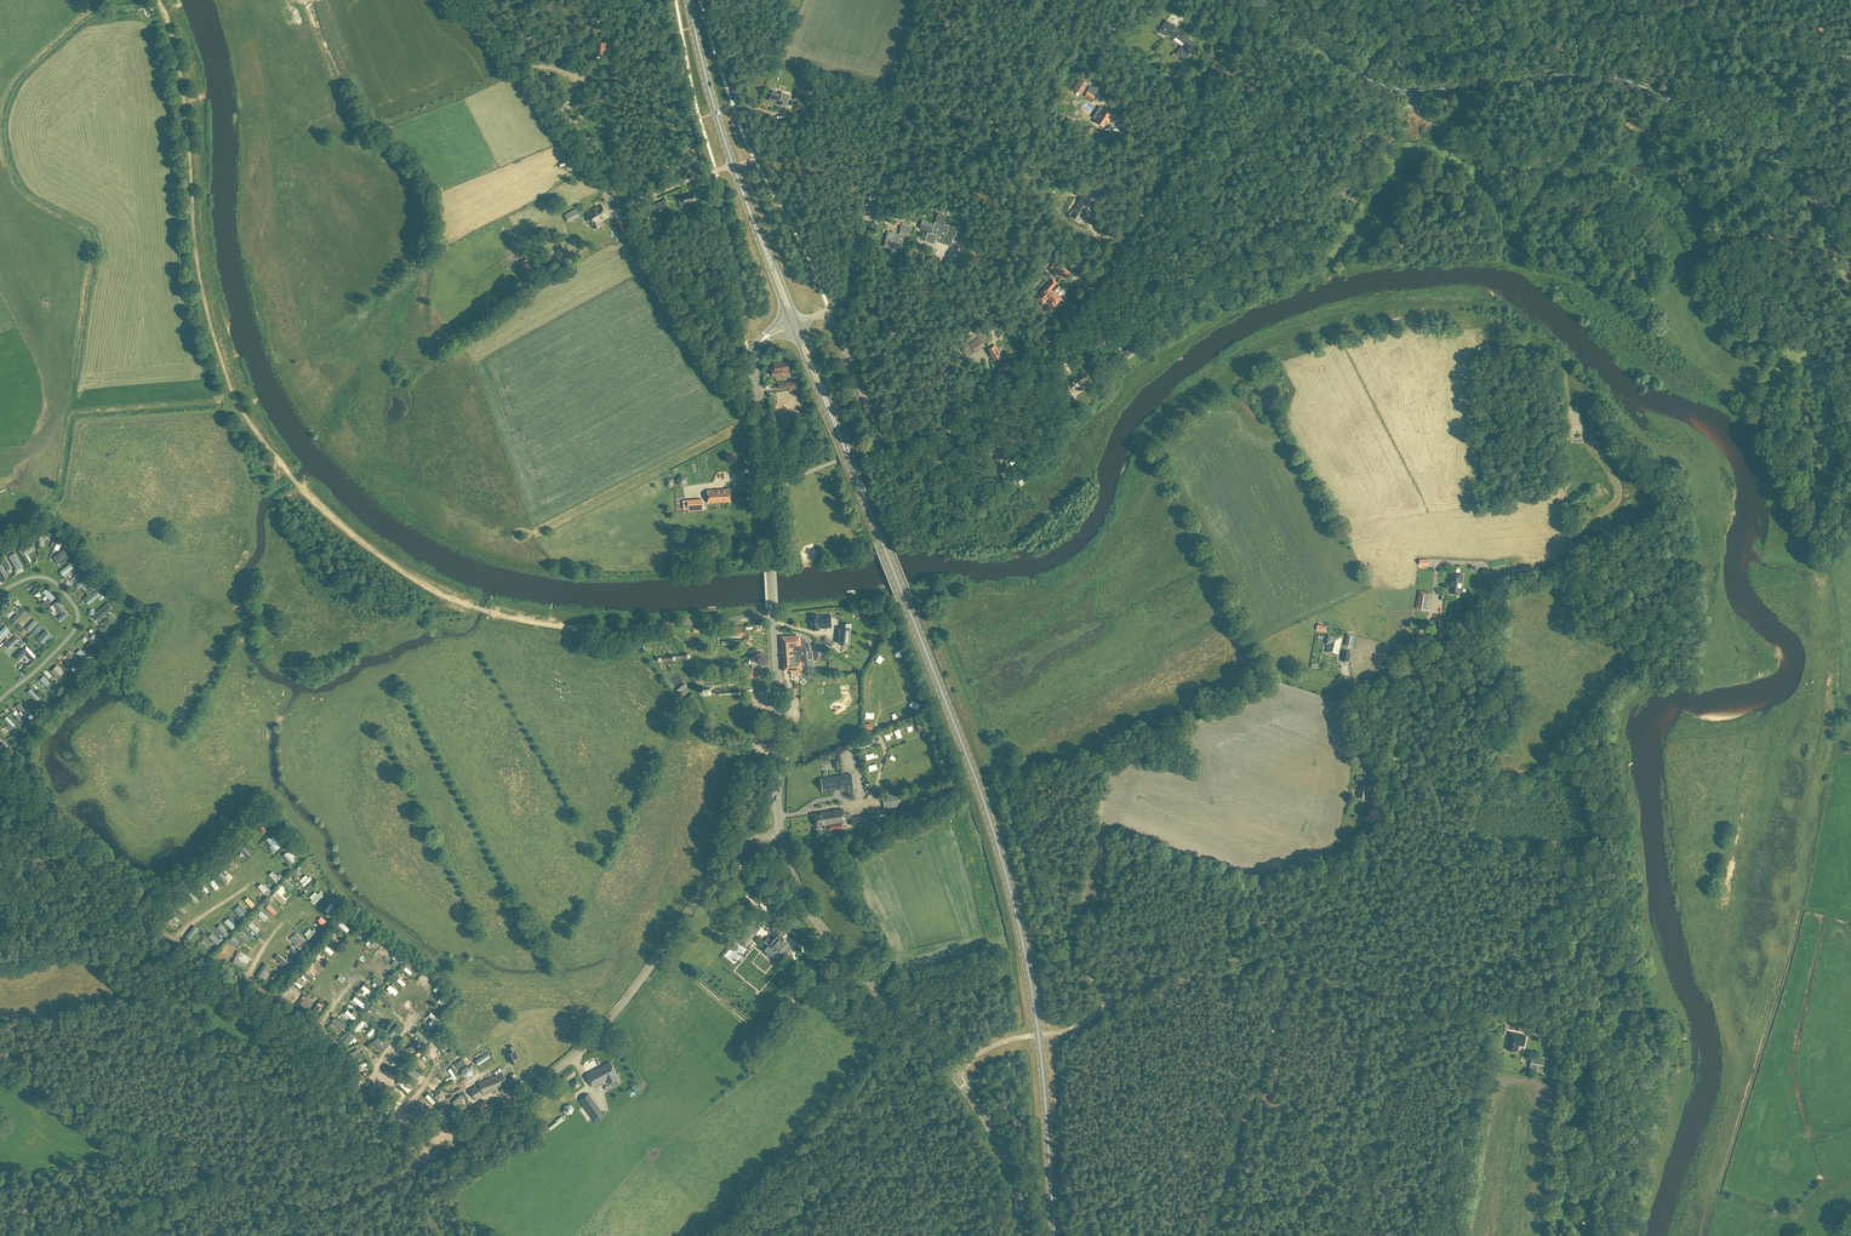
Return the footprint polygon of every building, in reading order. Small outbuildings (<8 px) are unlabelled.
[(554,32),(557,38),(565,33),(562,28),(554,32)] [(1176,53),(1186,61),(1197,45),(1189,39),(1190,37),(1181,30),(1176,37),(1184,43),(1176,53)] [(530,33),(522,36),(524,42),(532,39),(530,33)] [(595,55),(605,56),(606,43),(596,42),(595,55)] [(1081,50),(1076,47),(1072,54),(1077,57),(1081,50)] [(1159,52),(1156,55),(1162,60),(1165,56),(1159,52)] [(1089,82),(1081,77),(1074,89),(1078,91),(1082,94),(1089,82)] [(1085,96),(1093,101),(1096,96),(1095,95),(1098,90),(1091,86),(1085,96)] [(781,94),(771,90),(767,100),(777,103),(777,104),(781,105),(783,101),(779,100),(781,94)] [(795,100),(807,102),(808,92),(802,91),(801,97),(796,96),(795,100)] [(593,96),(594,104),(605,102),(604,94),(593,96)] [(557,105),(559,107),(563,110),(570,102),(565,97),(557,105)] [(1106,109),(1105,110),(1103,109),(1096,121),(1105,127),(1113,115),(1111,114),(1112,112),(1106,109)] [(605,170),(602,161),(596,163),(600,172),(605,170)] [(1064,179),(1070,182),(1073,176),(1067,173),(1064,179)] [(694,194),(678,197),(680,208),(697,205),(696,200),(695,200),(694,194)] [(1082,196),(1078,204),(1073,211),(1083,217),(1092,202),(1082,196)] [(666,200),(654,205),(657,211),(668,206),(666,200)] [(609,218),(602,205),(587,214),(589,218),(588,220),(589,222),(591,222),(594,226),(596,230),(602,226),(600,223),(609,218)] [(575,209),(565,215),(568,221),(579,215),(575,209)] [(958,228),(944,224),(946,215),(938,213),(935,222),(934,226),(933,226),(934,223),(922,220),(921,224),(920,229),(931,231),(932,228),(933,229),(932,233),(927,232),(925,242),(935,244),(936,239),(942,241),(941,243),(951,246),(953,237),(956,237),(958,228)] [(620,219),(614,222),(618,229),(621,234),(623,237),(629,234),(627,230),(624,225),(620,219)] [(912,226),(902,223),(900,230),(910,232),(912,226)] [(905,235),(900,234),(888,231),(884,247),(890,248),(896,249),(897,246),(902,247),(905,235)] [(917,256),(919,247),(913,246),(911,254),(917,256)] [(527,258),(521,261),(528,274),(534,271),(527,258)] [(1050,270),(1058,274),(1066,279),(1069,274),(1070,271),(1054,262),(1050,270)] [(1060,300),(1062,298),(1053,291),(1054,290),(1052,289),(1058,282),(1053,279),(1050,282),(1051,282),(1042,292),(1042,293),(1038,298),(1041,300),(1046,300),(1048,297),(1051,300),(1050,301),(1054,304),(1056,302),(1057,303),(1056,303),(1057,304),(1060,300)] [(970,325),(977,320),(974,315),(970,318),(970,317),(966,319),(970,325)] [(1000,325),(996,319),(991,322),(994,328),(1000,325)] [(985,346),(979,337),(969,344),(975,353),(985,346)] [(1122,343),(1124,346),(1125,348),(1122,350),(1126,356),(1134,352),(1130,346),(1126,341),(1122,343)] [(998,347),(997,348),(995,345),(987,350),(991,357),(991,356),(994,361),(1002,356),(1000,352),(1001,351),(998,347)] [(788,361),(780,363),(774,364),(775,368),(772,368),(772,369),(771,369),(772,376),(775,375),(775,377),(778,377),(778,376),(783,375),(782,372),(790,371),(788,361)] [(779,383),(780,389),(796,386),(796,381),(779,383)] [(1077,396),(1076,395),(1076,394),(1077,393),(1074,389),(1076,388),(1073,385),(1071,386),(1070,384),(1066,386),(1065,385),(1063,386),(1064,388),(1064,389),(1070,398),(1071,397),(1073,398),(1077,396)] [(1000,448),(995,452),(999,456),(996,458),(1000,464),(1010,455),(1006,450),(1003,452),(1000,448)] [(1001,475),(991,463),(985,468),(995,480),(1001,475)] [(708,490),(708,503),(730,501),(729,489),(708,490)] [(683,509),(688,508),(688,511),(703,510),(702,500),(688,500),(682,501),(683,509)] [(42,534),(43,538),(45,538),(46,538),(47,535),(50,537),(53,531),(47,528),(44,534),(42,534)] [(33,545),(30,541),(17,549),(21,556),(25,554),(23,550),(33,545)] [(58,541),(54,549),(58,551),(62,543),(58,541)] [(54,557),(59,564),(69,556),(64,549),(54,557)] [(9,556),(17,570),(24,566),(16,552),(9,556)] [(26,555),(21,558),(26,566),(30,563),(26,555)] [(0,564),(0,572),(3,578),(8,575),(1,563),(0,564)] [(70,563),(60,571),(64,575),(74,567),(70,563)] [(1462,582),(1463,575),(1452,574),(1451,582),(1450,592),(1452,592),(1451,593),(1452,594),(1455,594),(1456,593),(1456,592),(1461,593),(1462,582)] [(75,584),(79,588),(88,579),(85,575),(75,584)] [(55,597),(46,588),(43,592),(48,597),(41,604),(45,607),(55,597)] [(97,588),(86,599),(90,604),(102,593),(97,588)] [(1418,591),(1418,598),(1416,608),(1430,610),(1432,593),(1418,591)] [(65,612),(56,602),(50,608),(53,612),(56,609),(61,616),(65,612)] [(108,603),(95,615),(99,620),(113,608),(108,603)] [(12,620),(17,624),(28,613),(23,609),(12,620)] [(876,614),(866,613),(866,620),(875,621),(876,614)] [(812,625),(812,630),(819,629),(819,628),(831,627),(830,614),(818,615),(811,615),(812,621),(811,621),(812,625)] [(1447,620),(1434,619),(1432,638),(1445,639),(1447,620)] [(872,630),(882,631),(883,624),(873,623),(872,630)] [(1317,630),(1326,632),(1327,626),(1322,626),(1322,624),(1319,623),(1317,630)] [(851,645),(849,644),(851,625),(840,624),(838,644),(847,644),(847,647),(851,647),(851,645)] [(745,626),(726,628),(727,635),(745,634),(745,626)] [(0,632),(0,642),(5,636),(9,640),(13,635),(5,627),(0,632)] [(45,630),(37,639),(43,644),(51,635),(45,630)] [(95,633),(91,637),(101,646),(105,642),(95,633)] [(1345,645),(1353,646),(1354,635),(1347,634),(1345,645)] [(1327,643),(1328,643),(1326,652),(1338,654),(1340,647),(1342,638),(1328,635),(1327,643)] [(801,642),(800,636),(781,637),(783,670),(802,669),(802,671),(808,671),(807,641),(801,642)] [(823,641),(821,643),(830,649),(834,643),(826,637),(823,641)] [(15,656),(18,660),(30,650),(26,645),(15,656)] [(822,646),(821,646),(815,646),(815,656),(822,656),(826,656),(826,647),(822,647),(822,646)] [(82,649),(77,653),(85,661),(89,656),(82,649)] [(1343,650),(1341,661),(1350,662),(1352,652),(1343,650)] [(70,651),(66,655),(75,663),(78,660),(70,651)] [(880,656),(876,661),(881,664),(885,660),(880,656)] [(52,674),(58,679),(65,672),(57,664),(52,669),(54,671),(52,674)] [(874,664),(871,669),(877,673),(880,667),(874,664)] [(49,676),(53,673),(49,668),(45,672),(49,676)] [(44,676),(41,680),(49,688),(53,684),(44,676)] [(704,681),(709,689),(713,687),(709,679),(704,681)] [(31,689),(28,693),(37,702),(41,698),(31,689)] [(22,704),(18,707),(27,716),(30,712),(22,704)] [(8,717),(4,720),(12,728),(16,725),(8,717)] [(907,728),(910,738),(916,736),(913,726),(907,728)] [(861,743),(862,748),(874,743),(872,739),(861,743)] [(870,763),(876,761),(874,755),(868,757),(870,763)] [(835,788),(839,787),(840,788),(853,786),(851,774),(821,779),(823,791),(835,789),(835,788)] [(1369,799),(1371,787),(1359,785),(1357,797),(1369,799)] [(838,825),(837,823),(845,822),(843,809),(814,813),(816,827),(829,825),(829,826),(830,831),(838,829),(838,824),(838,825)] [(865,824),(877,823),(876,814),(852,818),(853,825),(865,824)] [(266,832),(270,829),(259,818),(256,822),(266,832)] [(230,848),(229,849),(244,864),(256,849),(241,834),(230,848)] [(279,835),(276,837),(274,834),(270,838),(279,848),(285,843),(279,835)] [(292,864),(296,861),(294,858),(296,857),(292,849),(285,853),(292,864)] [(217,861),(209,867),(226,887),(235,878),(217,861)] [(209,867),(199,876),(216,895),(226,887),(209,867)] [(300,879),(305,886),(313,879),(308,873),(300,879)] [(267,874),(255,884),(265,896),(277,884),(267,874)] [(208,896),(212,893),(203,883),(199,886),(208,896)] [(280,886),(269,897),(285,912),(294,901),(280,886)] [(246,890),(236,897),(251,910),(258,902),(246,890)] [(312,900),(317,905),(326,895),(321,891),(312,900)] [(236,897),(227,903),(243,918),(251,910),(236,897)] [(753,902),(747,897),(740,905),(749,913),(754,906),(751,904),(753,902)] [(227,903),(212,913),(231,932),(243,918),(227,903)] [(186,918),(190,914),(182,906),(178,910),(186,918)] [(261,911),(258,915),(265,921),(268,918),(261,911)] [(211,914),(201,922),(224,940),(231,932),(211,914)] [(342,921),(339,924),(349,932),(351,929),(342,921)] [(241,925),(233,934),(257,952),(263,944),(241,925)] [(294,929),(285,939),(287,941),(301,954),(310,944),(294,929)] [(741,944),(749,935),(743,930),(736,940),(741,944)] [(373,933),(363,945),(375,954),(384,941),(373,933)] [(770,938),(766,942),(780,954),(783,950),(787,953),(792,947),(789,944),(790,943),(778,933),(772,940),(770,938)] [(287,941),(280,951),(292,960),(294,961),(301,954),(287,941)] [(384,941),(375,954),(387,961),(397,949),(384,941)] [(333,956),(336,953),(326,944),(323,948),(333,956)] [(238,950),(231,964),(245,970),(252,957),(238,950)] [(396,959),(392,962),(397,966),(404,958),(397,952),(393,957),(396,959)] [(314,960),(322,968),(325,965),(317,957),(314,960)] [(319,976),(302,964),(295,974),(311,986),(319,976)] [(407,965),(405,968),(411,974),(414,971),(407,965)] [(383,966),(381,969),(392,976),(394,973),(383,966)] [(370,979),(372,982),(375,979),(382,986),(384,983),(374,974),(370,979)] [(432,976),(427,984),(431,987),(436,979),(432,976)] [(397,980),(405,985),(408,982),(400,977),(397,980)] [(300,978),(296,984),(303,989),(307,984),(300,978)] [(389,980),(380,989),(393,1001),(402,990),(389,980)] [(290,982),(280,994),(293,1002),(302,992),(290,982)] [(441,982),(435,989),(439,993),(445,985),(441,982)] [(366,987),(364,989),(371,996),(373,994),(366,987)] [(380,989),(370,1001),(384,1012),(393,1001),(380,989)] [(354,999),(365,1010),(368,1006),(357,996),(354,999)] [(440,999),(434,1006),(442,1012),(451,1002),(440,999)] [(356,1022),(360,1018),(350,1010),(346,1013),(356,1022)] [(432,1010),(424,1020),(434,1028),(442,1017),(432,1010)] [(374,1022),(377,1018),(368,1012),(366,1015),(374,1022)] [(336,1017),(328,1026),(339,1038),(349,1029),(336,1017)] [(361,1018),(352,1029),(360,1037),(370,1026),(361,1018)] [(394,1022),(385,1033),(394,1040),(403,1029),(394,1022)] [(423,1026),(432,1034),(434,1031),(426,1023),(423,1026)] [(417,1026),(409,1034),(424,1048),(433,1039),(417,1026)] [(376,1027),(369,1035),(373,1038),(380,1030),(376,1027)] [(350,1030),(340,1040),(347,1048),(360,1039),(350,1030)] [(1506,1049),(1518,1052),(1519,1045),(1524,1046),(1526,1036),(1510,1033),(1506,1049)] [(409,1034),(397,1046),(413,1064),(424,1048),(409,1034)] [(379,1036),(372,1044),(382,1052),(385,1048),(380,1044),(383,1039),(379,1036)] [(362,1041),(348,1050),(355,1064),(367,1060),(362,1041)] [(456,1049),(450,1042),(439,1052),(445,1059),(456,1049)] [(397,1046),(383,1061),(400,1077),(413,1064),(397,1046)] [(511,1052),(506,1054),(511,1064),(519,1059),(515,1050),(513,1046),(509,1048),(511,1052)] [(479,1060),(482,1063),(491,1056),(488,1053),(479,1060)] [(422,1054),(414,1065),(425,1077),(433,1069),(422,1054)] [(1530,1069),(1544,1071),(1545,1063),(1545,1059),(1531,1057),(1530,1069)] [(597,1058),(586,1064),(590,1073),(587,1075),(592,1086),(606,1079),(608,1084),(619,1078),(617,1075),(617,1074),(611,1062),(601,1066),(597,1058)] [(367,1060),(356,1065),(362,1080),(368,1077),(372,1072),(367,1060)] [(460,1069),(468,1064),(466,1061),(458,1065),(460,1069)] [(466,1078),(475,1076),(473,1068),(464,1070),(466,1078)] [(573,1069),(570,1069),(564,1074),(563,1076),(565,1079),(568,1079),(574,1075),(575,1072),(573,1069)] [(509,1085),(503,1072),(495,1075),(496,1076),(478,1083),(484,1095),(500,1088),(501,1089),(509,1085)] [(404,1075),(396,1084),(408,1096),(418,1087),(404,1075)] [(443,1081),(435,1089),(439,1092),(446,1085),(443,1081)] [(461,1083),(452,1088),(455,1093),(464,1088),(461,1083)] [(469,1089),(475,1100),(483,1096),(477,1085),(469,1089)] [(441,1092),(435,1096),(439,1102),(445,1099),(441,1092)] [(463,1093),(451,1102),(461,1113),(470,1107),(463,1093)] [(580,1100),(594,1120),(596,1123),(601,1119),(601,1118),(604,1115),(603,1113),(589,1094),(580,1100)] [(412,1109),(409,1112),(417,1121),(421,1118),(412,1109)] [(460,1116),(449,1116),(449,1131),(460,1131),(460,1116)]
